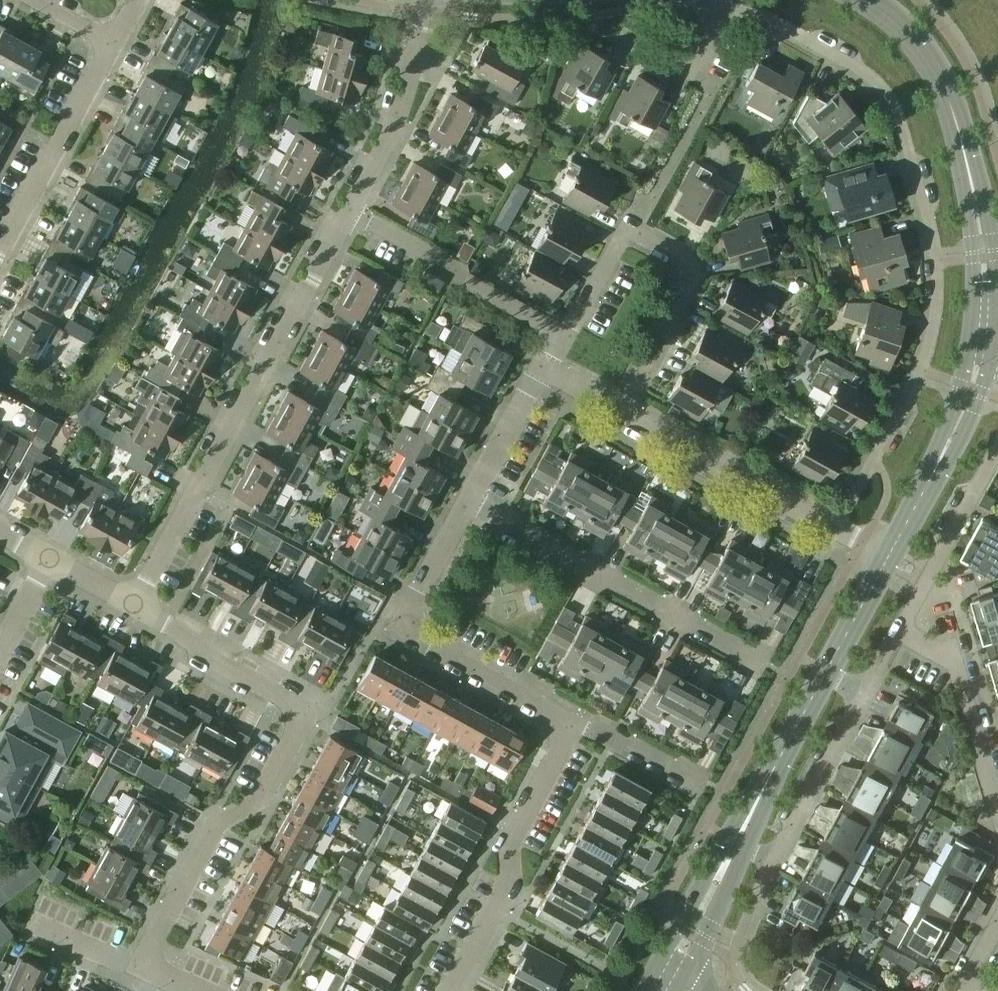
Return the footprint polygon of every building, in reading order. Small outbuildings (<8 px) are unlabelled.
[(176,18),(167,35),(200,53),(217,23),(180,3),(173,16),(176,18)] [(3,74),(21,40),(4,31),(6,28),(0,25),(0,72),(3,74)] [(329,46),(323,68),(363,80),(366,68),(364,67),(367,56),(352,52),(355,40),(318,29),(314,42),(329,46)] [(154,50),(148,62),(170,74),(172,71),(187,78),(200,53),(167,35),(157,51),(154,50)] [(3,74),(32,90),(52,53),(39,46),(38,49),(21,40),(3,74)] [(488,91),(513,105),(524,84),(514,79),(522,65),(485,44),(477,60),(475,59),(473,63),(475,64),(472,69),(494,81),(488,91)] [(551,94),(568,103),(577,86),(599,98),(614,72),(602,66),(606,58),(583,46),(574,62),(570,60),(551,94)] [(144,76),(135,93),(168,111),(182,86),(168,78),(170,74),(148,62),(141,74),(144,76)] [(746,102),(774,118),(781,105),(784,106),(803,72),(788,64),(782,75),(757,62),(745,85),(753,89),(746,102)] [(298,99),(324,107),(328,95),(354,102),(357,92),(359,92),(363,80),(323,68),(316,90),(301,86),(298,99)] [(632,115),(654,128),(668,102),(656,95),(661,88),(637,75),(628,92),(624,90),(609,117),(626,126),(632,115)] [(116,120),(138,133),(141,129),(163,141),(176,119),(167,114),(168,111),(135,93),(126,110),(123,108),(116,120)] [(817,134),(833,153),(865,127),(838,93),(825,103),(808,93),(792,123),(808,141),(817,134)] [(440,114),(475,133),(485,114),(492,118),(498,106),(477,95),(472,105),(451,94),(440,114)] [(285,153),(321,174),(328,162),(325,161),(331,151),(307,138),(313,128),(289,114),(282,126),(296,134),(285,153)] [(444,156),(465,168),(471,156),(464,152),(475,133),(440,114),(429,134),(450,145),(444,156)] [(103,151),(137,170),(150,144),(136,137),(138,133),(116,120),(109,133),(112,134),(103,151)] [(10,127),(0,121),(0,146),(10,127)] [(84,179),(120,200),(137,170),(103,151),(94,168),(91,166),(84,179)] [(257,180),(278,191),(284,181),(297,187),(308,194),(313,184),(315,185),(321,174),(285,153),(277,167),(271,164),(265,166),(257,180)] [(562,200),(588,214),(594,203),(602,207),(614,184),(597,174),(600,170),(572,155),(563,172),(574,178),(562,200)] [(674,208),(697,221),(701,214),(713,220),(727,194),(705,182),(711,171),(694,162),(679,189),(683,192),(674,208)] [(403,183),(437,201),(448,183),(455,186),(461,175),(440,163),(434,174),(414,163),(403,183)] [(849,203),(853,216),(893,205),(883,173),(875,175),(871,163),(822,178),(826,192),(829,191),(834,208),(849,203)] [(278,191),(291,198),(297,187),(284,181),(278,191)] [(407,224),(431,238),(438,226),(427,220),(437,201),(403,183),(392,203),(413,214),(407,224)] [(67,218),(100,237),(116,207),(80,186),(73,199),(76,201),(67,218)] [(255,207),(244,228),(281,248),(287,236),(285,235),(290,225),(279,219),(285,209),(251,190),(245,202),(255,207)] [(535,249),(561,263),(567,253),(574,257),(587,233),(570,224),(572,220),(556,211),(535,249)] [(736,256),(740,268),(768,260),(761,236),(773,232),(768,214),(738,223),(739,228),(721,233),(728,258),(736,256)] [(48,245),(70,258),(72,254),(86,262),(100,237),(67,218),(57,235),(54,233),(48,245)] [(865,274),(870,291),(904,281),(897,254),(902,252),(897,233),(882,237),(879,226),(849,234),(853,246),(851,246),(859,275),(865,274)] [(223,242),(217,254),(238,265),(244,255),(267,268),(273,258),(275,259),(281,248),(244,228),(233,248),(223,242)] [(35,276),(68,295),(82,270),(68,262),(70,258),(48,245),(41,258),(44,259),(35,276)] [(533,292),(550,302),(562,278),(555,274),(561,263),(535,249),(514,288),(531,297),(533,292)] [(217,278),(210,291),(247,311),(253,300),(251,298),(256,289),(232,276),(238,265),(217,254),(207,272),(217,278)] [(355,270),(345,290),(382,310),(393,291),(396,294),(403,282),(382,270),(376,281),(355,270)] [(418,281),(437,291),(443,281),(424,271),(418,281)] [(23,291),(16,304),(52,324),(68,295),(35,276),(26,293),(23,291)] [(720,319),(746,333),(759,311),(769,316),(778,300),(751,285),(749,289),(732,280),(720,303),(727,307),(720,319)] [(354,321),(349,332),(370,343),(376,331),(372,329),(382,310),(345,290),(334,310),(354,321)] [(179,315),(182,317),(203,328),(209,318),(233,331),(238,321),(240,322),(247,311),(210,291),(202,304),(193,298),(189,305),(185,303),(179,315)] [(869,362),(888,368),(900,333),(894,331),(900,311),(872,302),(846,302),(843,312),(865,320),(855,352),(871,357),(869,362)] [(8,354),(17,359),(22,358),(26,351),(35,356),(44,340),(54,345),(62,330),(52,325),(52,324),(16,304),(9,316),(12,318),(1,337),(10,342),(7,349),(8,354)] [(461,352),(499,373),(510,353),(487,340),(493,329),(465,314),(458,325),(471,333),(461,352)] [(186,334),(175,354),(212,374),(218,363),(216,362),(221,352),(198,339),(203,328),(182,317),(176,328),(186,334)] [(694,368),(720,382),(740,344),(724,335),(722,339),(705,330),(692,353),(700,357),(694,368)] [(322,331),(311,351),(346,370),(352,358),(363,364),(373,345),(370,343),(349,332),(343,342),(322,331)] [(321,382),(315,393),(340,406),(346,394),(335,389),(346,370),(311,351),(300,371),(321,382)] [(431,376),(460,391),(465,381),(488,394),(499,373),(461,352),(450,372),(437,364),(431,376)] [(151,366),(144,378),(169,391),(175,381),(198,394),(204,384),(206,385),(212,374),(175,354),(168,366),(157,360),(153,367),(151,366)] [(819,417),(845,432),(851,420),(858,424),(872,399),(855,390),(862,378),(824,357),(810,384),(831,395),(819,417)] [(682,411),(699,420),(720,382),(694,368),(688,379),(680,375),(668,398),(685,407),(682,411)] [(427,413),(466,434),(477,414),(454,401),(460,391),(431,376),(425,387),(438,394),(427,413)] [(141,417),(178,437),(184,426),(182,425),(187,415),(173,408),(179,397),(169,391),(144,378),(138,390),(141,391),(136,400),(147,406),(141,417)] [(278,412),(312,431),(318,420),(326,424),(330,423),(340,406),(315,393),(309,403),(289,392),(278,412)] [(282,454),(306,467),(318,446),(307,441),(312,431),(278,412),(267,432),(288,443),(282,454)] [(398,437),(426,452),(432,442),(455,455),(466,434),(427,413),(417,433),(404,426),(398,437)] [(110,441),(131,453),(135,455),(140,444),(164,457),(169,447),(171,448),(178,437),(141,417),(134,430),(124,425),(120,432),(116,430),(110,441)] [(792,467),(818,481),(824,469),(831,473),(844,450),(827,441),(830,437),(813,428),(792,467)] [(4,459),(14,465),(27,440),(7,429),(2,439),(0,438),(0,466),(4,459)] [(394,474),(433,495),(444,475),(421,462),(426,452),(398,437),(392,448),(405,455),(394,474)] [(35,510),(56,473),(43,466),(48,456),(41,452),(43,449),(31,442),(18,467),(28,472),(15,496),(25,502),(24,504),(35,510)] [(536,467),(587,494),(597,476),(587,471),(591,463),(570,452),(565,461),(556,456),(560,448),(549,442),(536,467)] [(131,453),(125,464),(146,476),(152,464),(135,455),(131,453)] [(245,473),(279,492),(285,481),(295,487),(306,467),(282,454),(276,464),(255,453),(245,473)] [(577,512),(587,494),(536,467),(523,491),(534,497),(537,490),(547,495),(542,503),(563,515),(567,507),(577,512)] [(71,495),(81,501),(93,480),(81,474),(76,484),(56,473),(35,510),(47,516),(48,514),(58,519),(71,495)] [(248,515),(273,528),(284,508),(273,502),(279,492),(245,473),(234,493),(254,504),(248,515)] [(364,498),(393,513),(398,503),(421,516),(433,495),(394,474),(383,494),(370,487),(364,498)] [(627,516),(630,509),(637,498),(627,492),(631,485),(610,474),(606,481),(597,476),(587,494),(627,516)] [(87,538),(98,544),(119,508),(107,501),(113,491),(93,480),(81,501),(92,507),(79,531),(88,536),(87,538)] [(979,503),(990,509),(996,498),(985,492),(979,503)] [(623,523),(627,516),(587,494),(577,512),(586,518),(582,525),(603,536),(613,518),(623,523)] [(627,516),(667,538),(677,520),(667,514),(671,507),(650,496),(640,514),(630,509),(627,516)] [(361,535),(399,557),(410,536),(387,523),(393,513),(364,498),(358,509),(371,516),(361,535)] [(111,548),(121,554),(134,529),(139,532),(145,522),(119,508),(98,544),(110,551),(111,548)] [(657,556),(667,538),(627,516),(623,523),(633,529),(622,547),(643,558),(647,551),(657,556)] [(667,538),(707,560),(710,553),(701,547),(711,529),(690,518),(686,525),(677,520),(667,538)] [(997,552),(997,526),(991,522),(983,518),(972,537),(997,552)] [(365,564),(388,577),(399,557),(361,535),(350,555),(337,548),(331,560),(359,575),(365,564)] [(977,585),(992,581),(997,569),(997,552),(972,537),(961,557),(971,562),(977,585)] [(703,567),(707,560),(667,538),(657,556),(666,561),(662,569),(683,580),(693,561),(703,567)] [(707,560),(747,582),(757,563),(747,558),(751,551),(731,539),(720,558),(710,553),(707,560)] [(205,589),(219,596),(237,562),(218,552),(217,554),(211,551),(190,590),(201,596),(205,589)] [(737,600),(747,582),(707,560),(703,567),(713,572),(702,591),(723,602),(727,595),(737,600)] [(747,582),(797,609),(810,585),(800,579),(794,589),(785,584),(791,572),(770,561),(766,569),(757,563),(747,582)] [(228,611),(239,617),(260,577),(255,575),(256,572),(237,562),(219,596),(232,603),(228,611)] [(253,615),(267,622),(285,589),(267,578),(265,580),(260,577),(239,617),(249,622),(253,615)] [(773,628),(784,634),(797,609),(747,582),(737,600),(746,605),(742,613),(763,624),(770,611),(779,616),(773,628)] [(978,621),(997,615),(997,592),(994,593),(992,585),(978,589),(981,597),(971,600),(978,621)] [(276,637),(287,643),(308,604),(303,601),(304,599),(285,589),(267,622),(280,630),(276,637)] [(302,642),(315,649),(334,615),(315,605),(314,607),(308,604),(287,643),(298,649),(302,642)] [(551,630),(601,658),(611,640),(601,634),(605,627),(585,616),(578,628),(569,623),(575,612),(564,606),(551,630)] [(48,657),(67,667),(85,633),(72,626),(76,619),(64,612),(43,652),(49,655),(48,657)] [(325,664),(336,670),(357,631),(351,627),(352,625),(334,615),(315,649),(329,656),(325,664)] [(996,648),(997,648),(997,615),(978,621),(984,643),(994,640),(996,648)] [(591,676),(601,658),(551,630),(537,654),(548,660),(553,652),(562,657),(557,667),(577,678),(582,671),(591,676)] [(87,675),(92,678),(113,639),(103,633),(99,641),(85,633),(67,667),(85,677),(87,675)] [(601,658),(641,680),(645,673),(635,667),(645,649),(625,637),(621,645),(611,640),(601,658)] [(96,683),(115,693),(134,660),(120,652),(124,645),(113,639),(92,678),(97,681),(96,683)] [(356,688),(375,699),(394,666),(374,655),(356,688)] [(995,681),(997,680),(997,656),(989,659),(995,681)] [(637,687),(641,680),(601,658),(591,676),(601,681),(597,689),(617,700),(627,681),(637,687)] [(641,680),(681,701),(691,683),(681,678),(685,671),(665,659),(655,678),(645,673),(641,680)] [(152,683),(153,684),(162,666),(151,660),(147,667),(134,660),(115,693),(134,703),(135,701),(140,704),(141,704),(152,683)] [(375,699),(394,709),(412,676),(394,666),(375,699)] [(394,709),(413,720),(431,686),(412,676),(394,709)] [(671,720),(681,701),(641,680),(637,687),(647,692),(637,711),(657,722),(661,714),(671,720)] [(681,701),(732,729),(745,705),(734,699),(730,706),(720,701),(725,692),(705,681),(701,689),(691,683),(681,701)] [(135,727),(154,738),(172,704),(159,696),(163,689),(153,684),(152,683),(141,704),(140,704),(130,722),(136,725),(135,727)] [(413,720),(432,730),(450,697),(431,686),(413,720)] [(432,730),(451,740),(469,707),(450,697),(432,730)] [(887,722),(920,740),(935,713),(916,703),(914,708),(899,700),(887,722)] [(708,747),(718,753),(732,729),(681,701),(671,720),(681,725),(677,733),(697,744),(703,733),(713,738),(708,747)] [(54,758),(61,763),(78,732),(28,704),(15,727),(17,727),(13,735),(54,758)] [(174,746),(179,749),(201,710),(190,704),(186,711),(172,704),(154,738),(173,748),(174,746)] [(451,740),(470,751),(488,717),(469,707),(451,740)] [(183,754),(202,764),(221,730),(207,723),(211,716),(201,710),(179,749),(185,752),(183,754)] [(331,727),(353,739),(359,728),(337,716),(331,727)] [(470,751),(489,761),(507,728),(488,717),(470,751)] [(876,742),(910,760),(920,740),(887,722),(876,742)] [(489,761),(508,772),(526,738),(507,728),(489,761)] [(38,787),(54,758),(13,735),(5,730),(0,739),(0,766),(38,787)] [(222,772),(228,776),(249,736),(238,730),(234,738),(221,730),(202,764),(221,774),(222,772)] [(363,745),(372,749),(377,740),(368,735),(363,745)] [(319,755),(353,773),(363,754),(330,736),(319,755)] [(372,749),(381,754),(386,745),(377,740),(372,749)] [(866,762),(899,780),(910,760),(876,742),(866,762)] [(951,756),(958,760),(959,757),(955,743),(948,745),(951,756)] [(309,774),(342,792),(353,773),(319,755),(309,774)] [(401,765),(410,770),(415,761),(406,756),(401,765)] [(945,766),(952,770),(958,760),(951,756),(945,766)] [(410,770),(419,775),(424,766),(415,761),(410,770)] [(855,782),(888,800),(899,780),(866,762),(855,782)] [(17,825),(38,787),(0,766),(0,816),(17,825)] [(604,789),(638,808),(649,790),(614,770),(604,789)] [(299,793),(332,811),(342,792),(309,774),(299,793)] [(439,786),(448,791),(453,782),(444,777),(439,786)] [(384,790),(393,795),(398,786),(389,782),(384,790)] [(448,791),(457,796),(462,787),(453,782),(448,791)] [(844,802),(877,820),(888,800),(855,782),(844,802)] [(400,798),(408,803),(414,792),(406,787),(400,798)] [(594,807),(629,826),(638,808),(604,789),(594,807)] [(379,799),(388,804),(393,795),(384,790),(379,799)] [(467,801),(489,813),(496,802),(473,790),(467,801)] [(123,815),(157,834),(164,820),(172,825),(178,813),(139,792),(135,798),(133,797),(123,815)] [(288,812),(322,830),(332,811),(299,793),(288,812)] [(394,809),(402,814),(408,803),(400,798),(394,809)] [(439,820),(474,839),(484,820),(449,801),(439,820)] [(833,822),(866,840),(877,820),(844,802),(833,822)] [(584,825),(619,844),(629,826),(594,807),(584,825)] [(926,818),(933,822),(938,812),(931,808),(926,818)] [(278,831),(311,849),(322,830),(288,812),(278,831)] [(353,822),(373,833),(377,824),(357,813),(353,822)] [(668,824),(676,828),(682,817),(674,813),(668,824)] [(112,841),(151,862),(157,851),(149,847),(157,834),(123,815),(113,834),(115,835),(112,841)] [(429,838),(464,857),(474,839),(439,820),(429,838)] [(348,831),(368,842),(373,833),(353,822),(348,831)] [(822,842),(855,860),(866,840),(833,822),(822,842)] [(381,834),(389,838),(395,827),(387,823),(381,834)] [(662,835),(670,839),(676,828),(668,824),(662,835)] [(574,843),(609,862),(619,844),(584,825),(574,843)] [(267,850),(294,864),(301,868),(311,849),(278,831),(267,850)] [(375,845),(383,849),(389,838),(381,834),(375,845)] [(420,855),(454,874),(464,857),(429,838),(420,855)] [(942,864),(975,882),(987,861),(973,853),(975,848),(957,838),(942,864)] [(97,864),(130,882),(138,869),(145,873),(151,862),(112,841),(109,846),(107,845),(97,864)] [(811,862),(844,880),(855,860),(822,842),(811,862)] [(564,861),(599,880),(609,862),(574,843),(564,861)] [(250,865),(284,883),(294,864),(267,850),(260,846),(250,865)] [(41,872),(22,848),(0,866),(0,904),(41,872)] [(648,860),(656,864),(662,853),(654,849),(648,860)] [(410,873),(445,892),(454,874),(420,855),(410,873)] [(343,866),(352,871),(357,862),(348,857),(343,866)] [(899,867),(906,871),(911,861),(905,857),(899,867)] [(361,870),(369,874),(375,863),(367,859),(361,870)] [(642,871),(650,875),(656,864),(648,860),(642,871)] [(555,879),(590,898),(599,880),(564,861),(555,879)] [(800,882),(833,900),(844,880),(811,862),(800,882)] [(85,890),(124,911),(130,900),(123,896),(130,882),(97,864),(86,883),(89,884),(85,890)] [(880,873),(887,877),(892,868),(885,864),(880,873)] [(931,884),(964,902),(975,882),(942,864),(931,884)] [(240,884),(273,902),(284,883),(250,865),(240,884)] [(338,875),(347,880),(352,871),(343,866),(338,875)] [(894,877),(901,880),(906,871),(899,867),(894,877)] [(355,881),(363,885),(369,874),(361,870),(355,881)] [(400,891),(435,910),(445,892),(410,873),(400,891)] [(875,883),(882,887),(887,877),(880,873),(875,883)] [(545,896),(580,915),(590,898),(555,879),(545,896)] [(802,918),(818,927),(833,900),(800,882),(782,915),(798,924),(802,918)] [(229,903),(263,921),(273,902),(240,884),(229,903)] [(338,895),(346,899),(352,888),(344,884),(338,895)] [(920,904),(953,922),(964,902),(931,884),(920,904)] [(634,899),(642,903),(648,892),(640,887),(634,899)] [(384,905),(383,905),(425,928),(435,910),(400,891),(391,908),(384,905)] [(315,901),(324,906),(329,897),(320,892),(315,901)] [(535,915),(570,934),(580,915),(545,896),(535,915)] [(628,910),(636,914),(642,903),(634,899),(628,910)] [(310,910),(319,915),(324,906),(315,901),(310,910)] [(219,922),(252,940),(263,921),(229,903),(219,922)] [(909,924),(942,942),(953,922),(920,904),(909,924)] [(373,923),(408,942),(418,925),(425,929),(425,928),(383,905),(373,923)] [(871,920),(872,917),(876,910),(869,907),(864,916),(871,920)] [(872,917),(879,921),(885,911),(877,907),(876,910),(872,917)] [(325,920),(332,924),(339,913),(331,909),(325,920)] [(12,933),(0,918),(0,943),(12,933)] [(319,931),(326,935),(332,924),(325,920),(319,931)] [(609,931),(617,936),(623,925),(615,920),(609,931)] [(208,941),(242,960),(252,940),(219,922),(208,941)] [(364,941),(398,960),(408,942),(373,923),(364,941)] [(898,945),(931,963),(942,942),(909,924),(898,945)] [(860,933),(870,939),(874,932),(864,926),(860,933)] [(294,939),(303,944),(308,935),(299,930),(294,939)] [(603,943),(611,947),(617,936),(609,931),(603,943)] [(289,947),(298,952),(303,944),(294,939),(289,947)] [(354,959),(389,978),(398,960),(364,941),(354,959)] [(546,990),(550,990),(565,963),(526,942),(520,955),(523,957),(514,973),(546,990)] [(305,956),(313,960),(319,949),(311,945),(305,956)] [(808,990),(829,990),(842,967),(815,952),(805,971),(810,974),(802,988),(808,990)] [(897,962),(913,971),(917,962),(901,954),(897,962)] [(269,978),(280,984),(293,962),(281,956),(269,978)] [(299,967),(307,971),(313,960),(305,956),(299,967)] [(35,990),(44,969),(19,957),(4,990),(36,990),(35,990)] [(370,990),(382,990),(389,978),(354,959),(344,977),(370,990)] [(862,978),(842,967),(829,990),(855,990),(862,978)] [(344,977),(335,972),(325,990),(370,990),(344,977)] [(500,990),(546,990),(514,973),(505,990),(501,988),(500,990)] [(882,989),(862,978),(855,990),(881,990),(882,989)]
